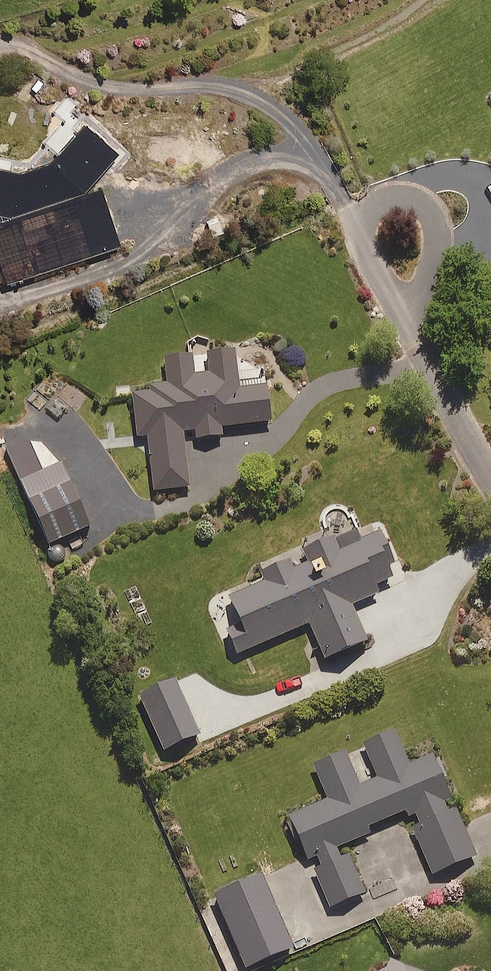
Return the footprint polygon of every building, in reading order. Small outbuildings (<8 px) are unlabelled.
[(152,394),(130,397),(135,434),(151,432),(158,491),(187,487),(180,434),(199,431),(198,424),(219,421),(220,428),(274,420),(269,386),(237,390),(234,367),(212,370),(213,376),(196,379),(195,372),(149,378),(152,394)] [(387,572),(392,570),(378,536),(359,544),(355,533),(303,555),(307,567),(293,573),(289,565),(261,577),(264,585),(226,601),(238,629),(225,635),(235,658),(309,627),(325,665),(366,647),(350,609),(378,597),(374,589),(391,582),(387,572)] [(198,741),(174,684),(140,698),(164,755),(198,741)] [(443,782),(447,781),(439,761),(435,763),(432,757),(408,767),(394,734),(363,747),(378,781),(358,789),(344,755),(314,768),(329,802),(287,820),(305,862),(316,857),(321,870),(315,872),(331,911),(364,898),(347,858),(341,861),(336,850),(369,837),(367,831),(403,816),(406,817),(432,879),(475,861),(443,782)] [(260,880),(213,901),(244,970),(254,970),(293,954),(260,880)]
